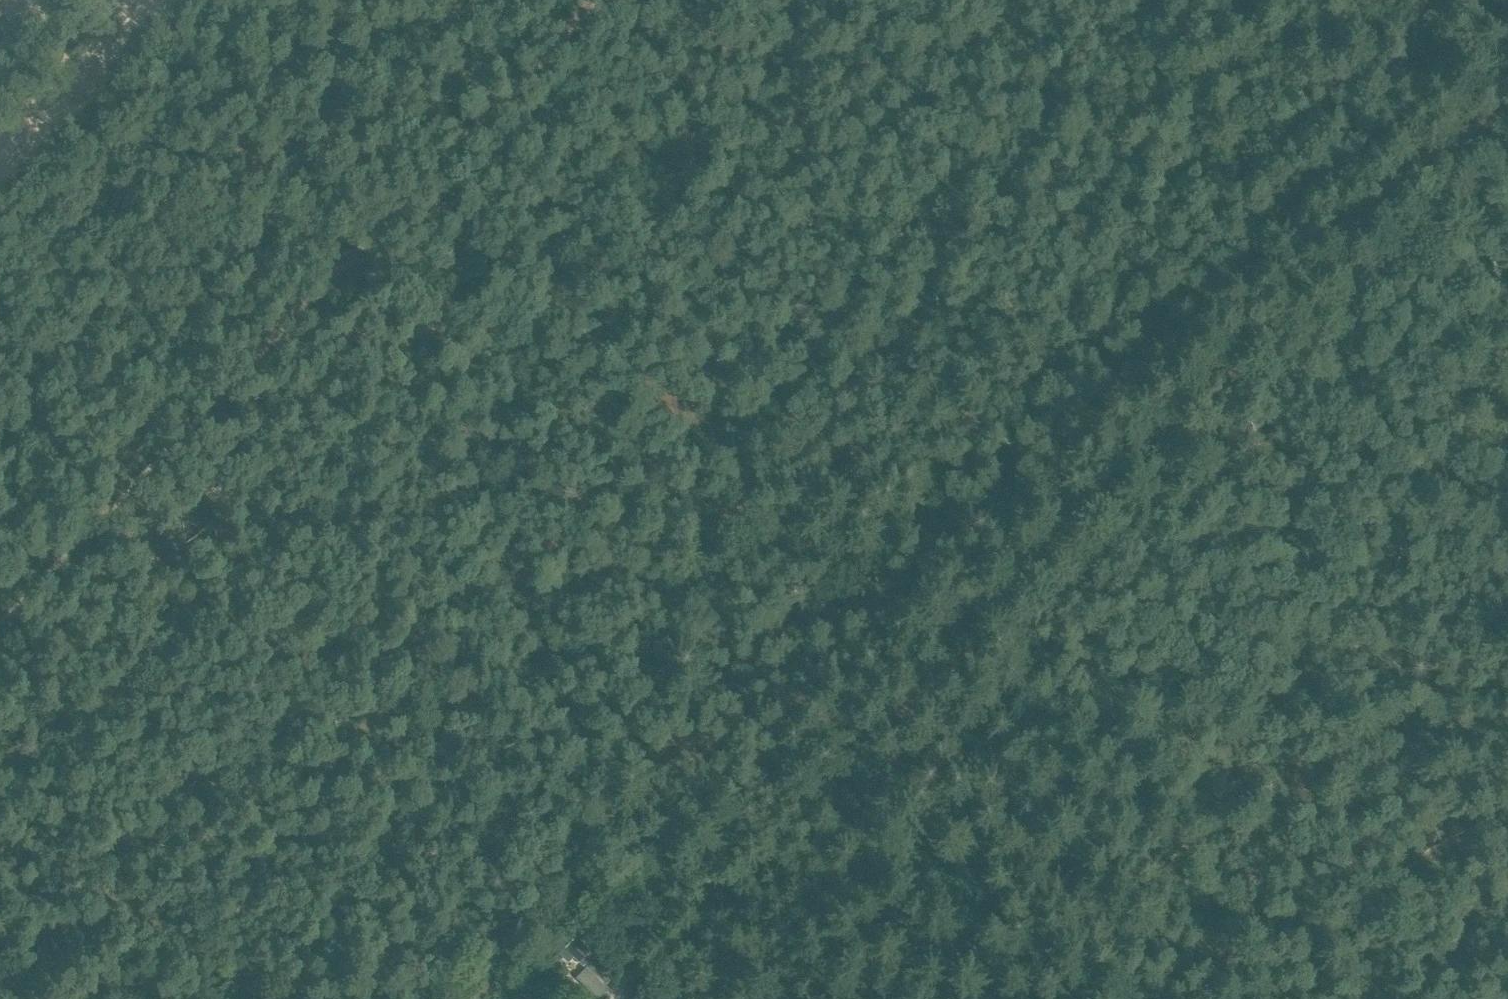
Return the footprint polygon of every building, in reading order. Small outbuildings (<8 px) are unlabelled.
[(599,963),(591,971),(588,968),(577,979),(599,998),(600,998),(610,989),(603,983),(611,974),(599,963)]
